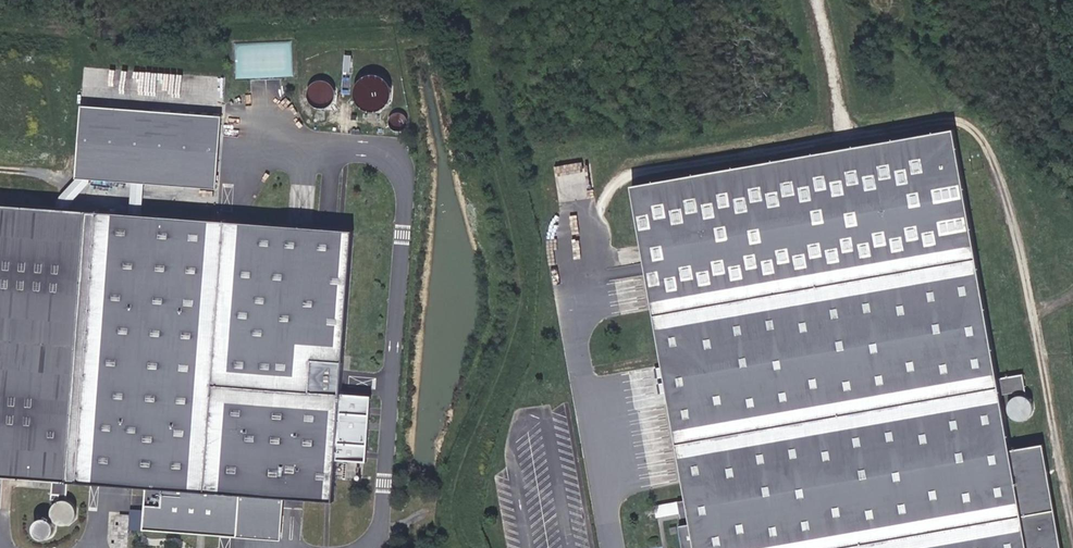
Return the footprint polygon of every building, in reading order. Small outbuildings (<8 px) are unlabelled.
[(369,114),(393,93),(372,68),(348,89),(369,114)] [(311,104),(332,100),(328,79),(307,83),(311,104)] [(221,115),(80,103),(75,176),(216,187),(221,115)] [(1037,445),(1004,450),(952,129),(628,183),(689,524),(677,528),(681,547),(1054,547),(1037,445)] [(350,228),(0,203),(0,475),(52,479),(51,498),(66,499),(67,480),(149,485),(146,532),(282,542),(285,499),(334,503),(337,461),(365,463),(370,394),(339,392),(350,228)] [(67,523),(71,521),(73,518),(75,514),(75,510),(74,506),(72,503),(69,501),(65,500),(61,500),(57,501),(54,503),(52,507),(51,511),(51,515),(53,518),(56,521),(59,523),(63,524),(67,523)] [(667,514),(680,511),(678,501),(665,504),(667,514)]
